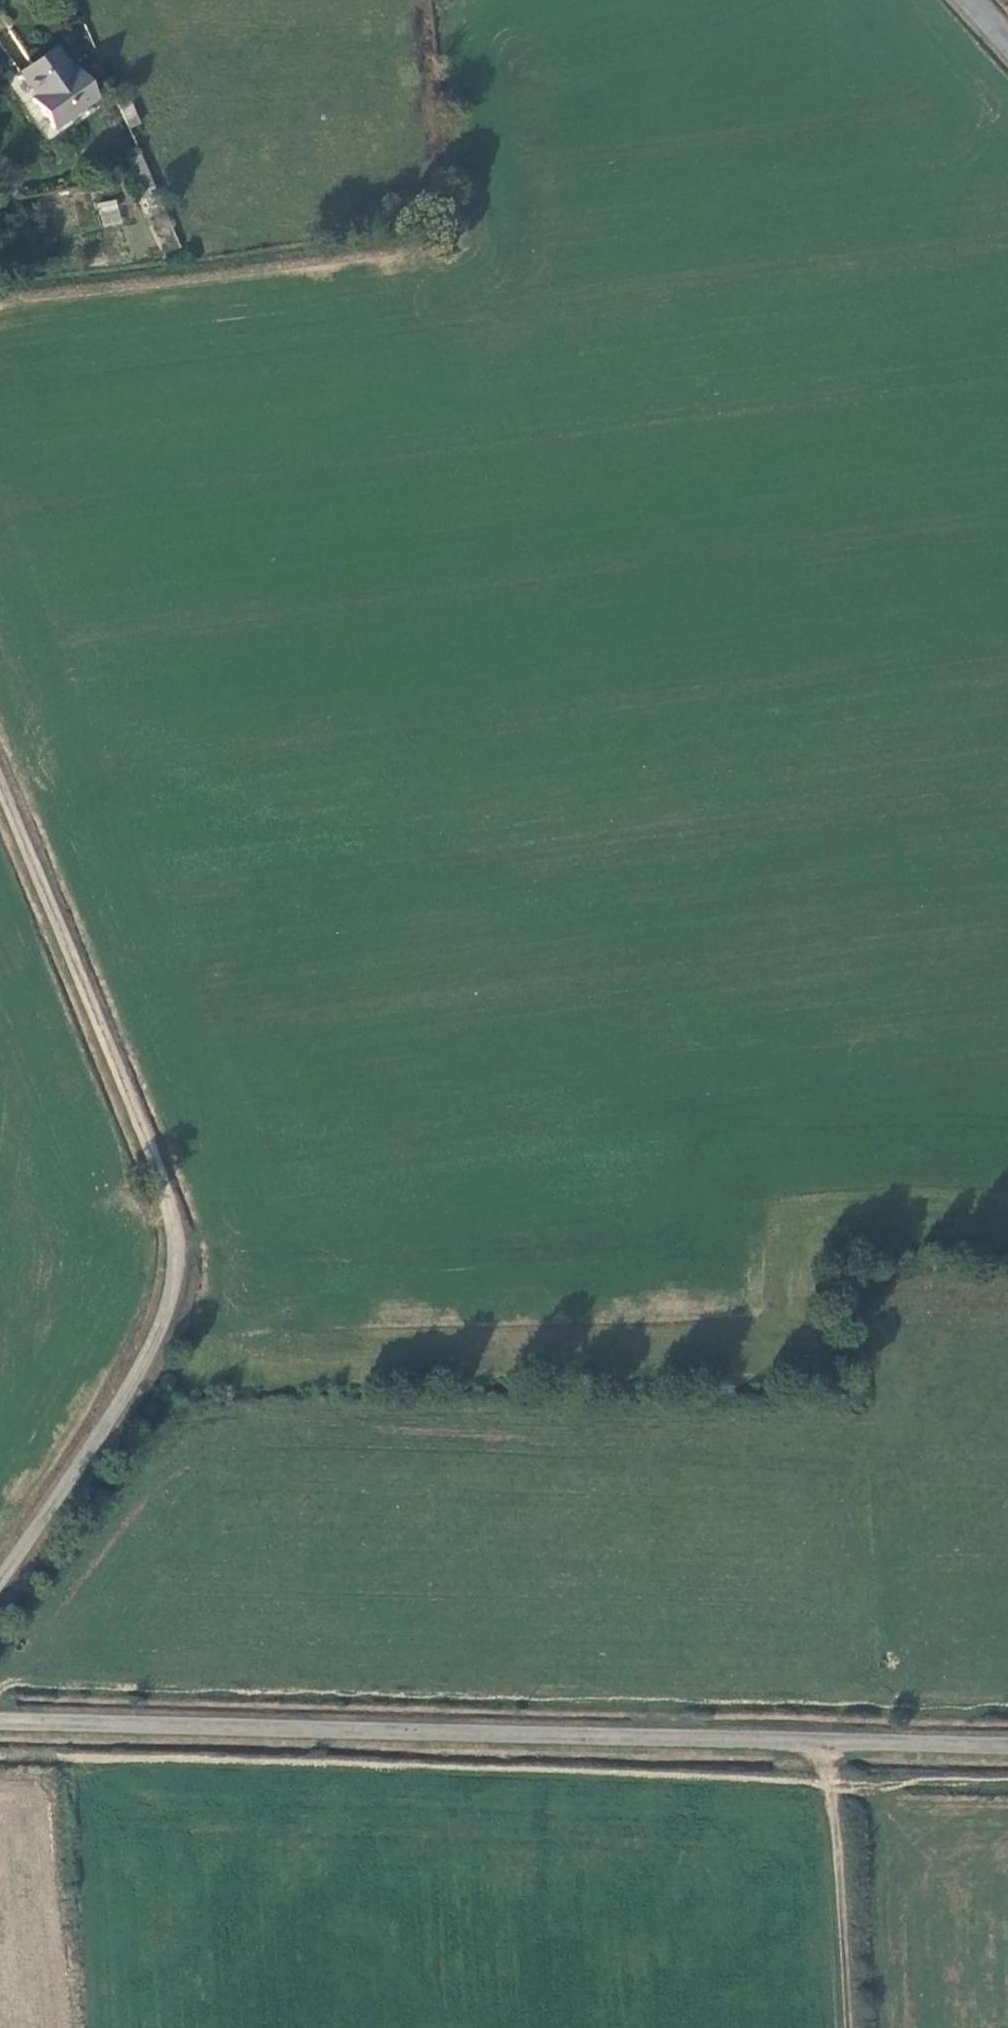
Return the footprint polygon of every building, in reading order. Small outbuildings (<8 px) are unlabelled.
[(52,51),(20,74),(35,97),(31,100),(50,129),(93,101),(71,71),(66,72),(52,51)] [(129,107),(119,110),(128,129),(138,126),(129,107)] [(103,227),(122,223),(116,199),(97,203),(103,227)]
